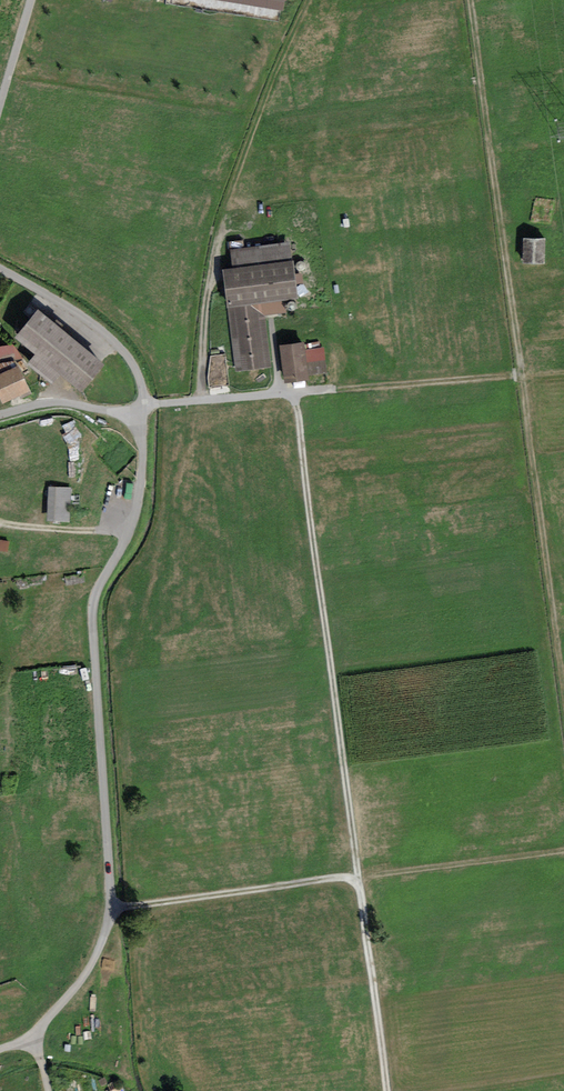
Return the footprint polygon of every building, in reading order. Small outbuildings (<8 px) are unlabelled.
[(282,8),(283,0),(228,0),(282,8)] [(546,237),(524,237),(523,262),(545,262),(546,237)] [(233,268),(223,269),(236,370),(272,365),(266,316),(287,313),(285,298),(298,297),(291,241),(230,249),(233,268)] [(106,360),(37,305),(13,334),(35,352),(27,362),(53,382),(60,373),(82,391),(106,360)] [(304,340),(281,344),(286,381),(309,378),(308,375),(326,372),(324,360),(307,362),(304,340)] [(212,385),(228,385),(229,355),(212,355),(212,385)] [(0,373),(0,397),(2,402),(30,389),(18,365),(0,373)] [(70,488),(49,488),(48,521),(69,521),(70,488)] [(0,539),(0,550),(7,552),(9,541),(0,539)]
